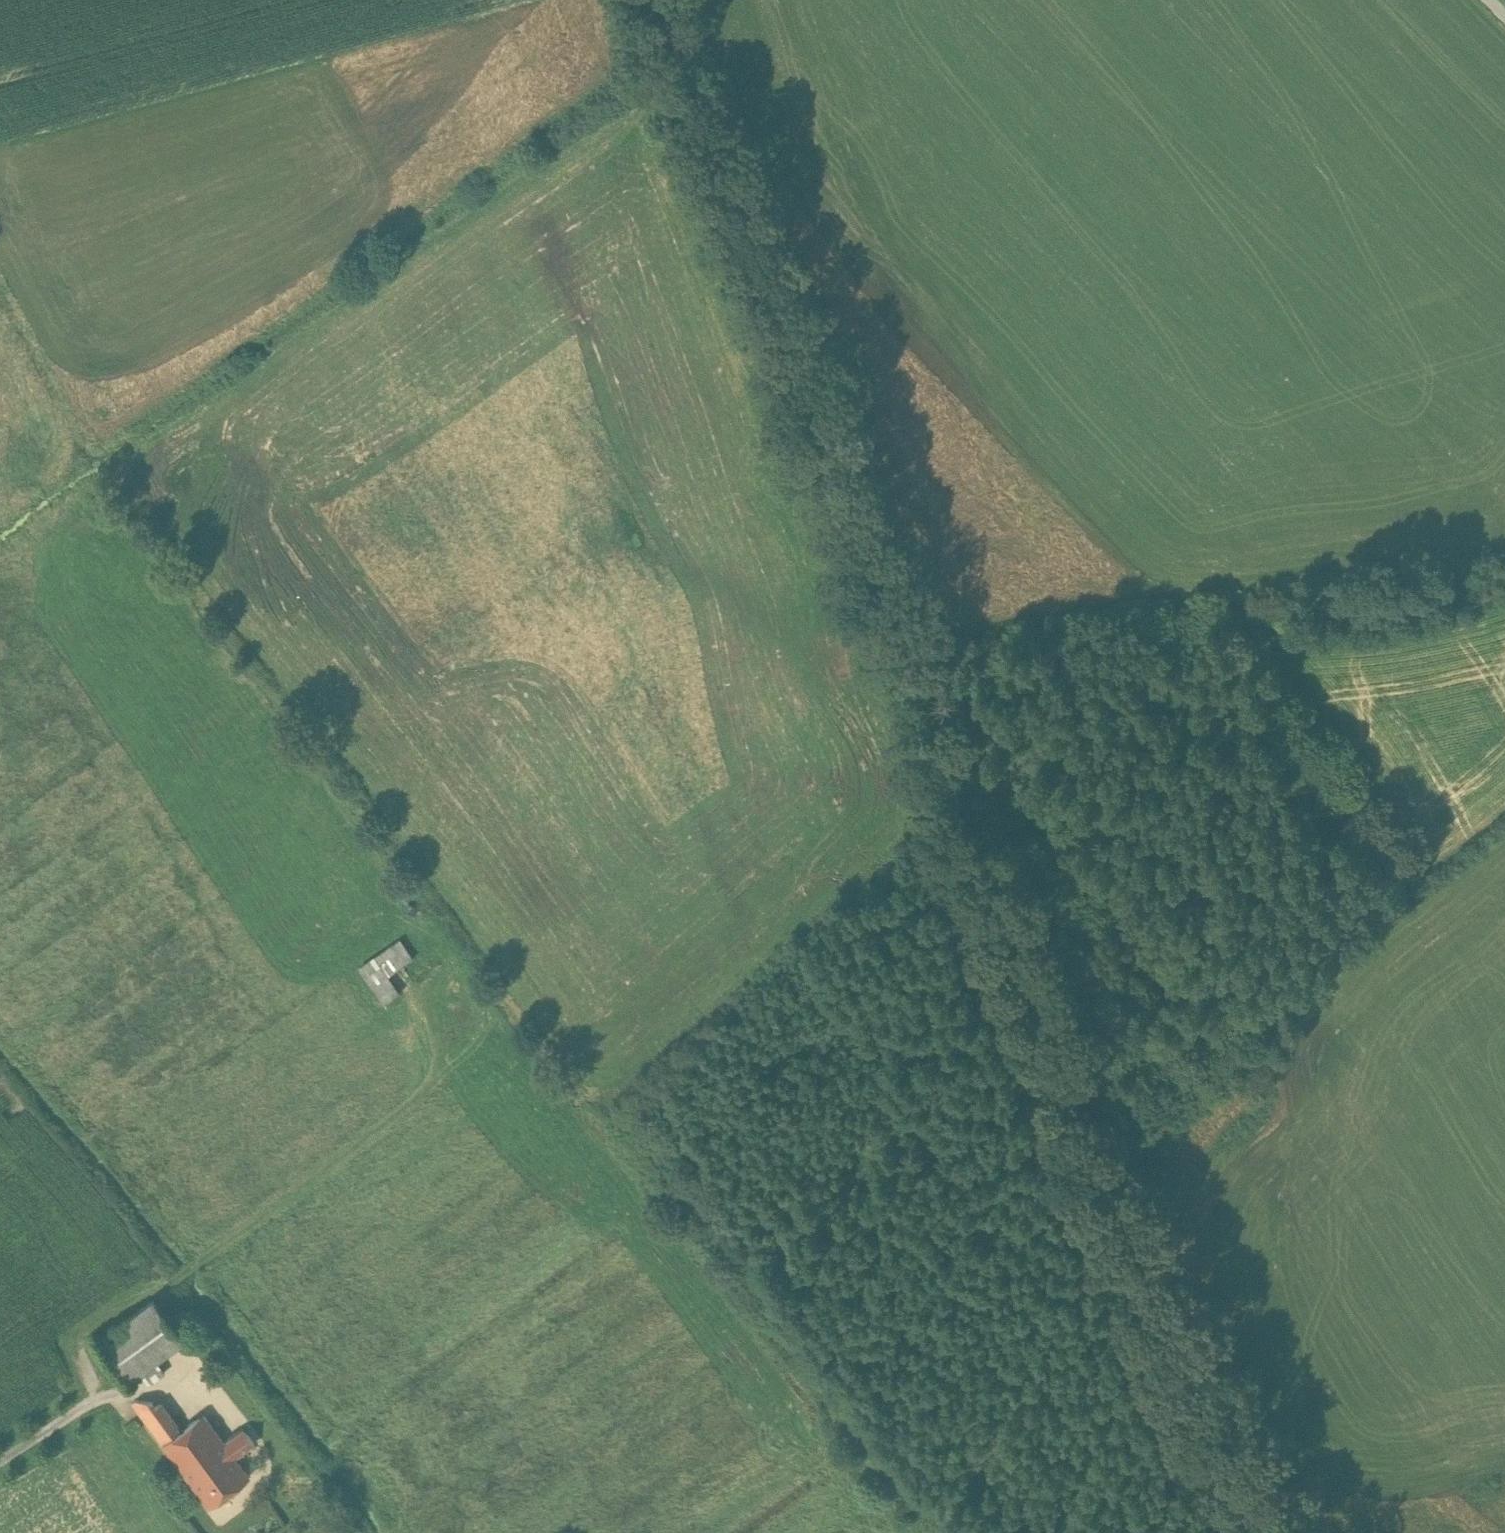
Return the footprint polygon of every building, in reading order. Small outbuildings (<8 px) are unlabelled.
[(400,939),(360,967),(373,985),(389,974),(413,957),(400,939)] [(389,974),(373,985),(385,1002),(401,990),(389,974)] [(154,1301),(100,1341),(130,1381),(140,1373),(157,1361),(183,1342),(182,1340),(156,1304),(154,1301)] [(157,1361),(140,1373),(148,1384),(151,1384),(165,1374),(157,1361)] [(180,1432),(159,1404),(155,1407),(152,1403),(136,1401),(132,1404),(163,1445),(180,1432)] [(180,1432),(163,1445),(184,1474),(196,1465),(201,1473),(231,1451),(225,1443),(203,1415),(180,1432)] [(231,1451),(235,1457),(255,1443),(244,1429),(225,1443),(231,1451)] [(235,1457),(231,1451),(201,1473),(196,1465),(184,1474),(209,1507),(250,1476),(235,1457)]
